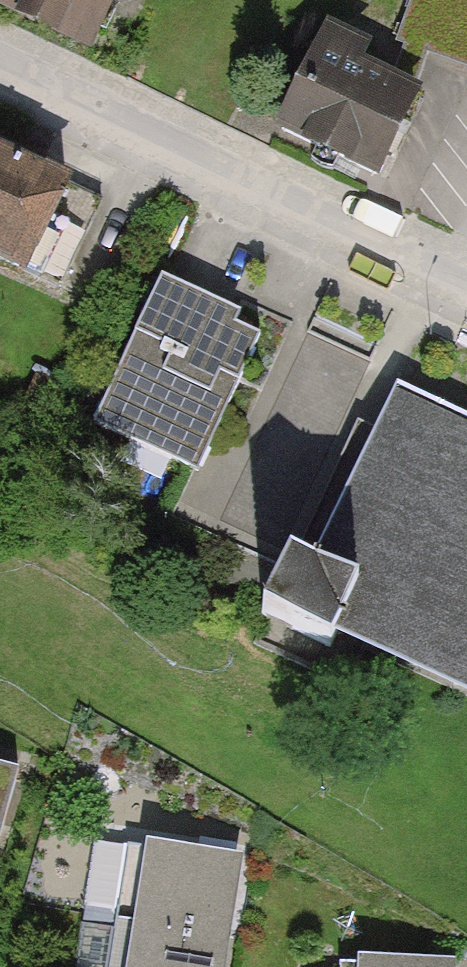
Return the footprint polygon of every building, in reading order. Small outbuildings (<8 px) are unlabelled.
[(88,44),(106,0),(0,0),(0,8),(88,44)] [(466,66),(466,0),(420,0),(388,80),(361,69),(385,8),(365,0),(335,0),(274,149),(371,188),(426,52),(466,66)] [(0,156),(0,266),(37,283),(79,192),(0,156)] [(238,319),(163,284),(94,431),(193,477),(256,343),(232,332),(238,319)] [(399,386),(367,445),(397,459),(388,478),(375,473),(344,544),(354,549),(341,577),(289,554),(261,615),(331,647),(341,628),(466,687),(466,416),(399,386)] [(0,765),(0,839),(19,771),(0,765)] [(244,861),(147,846),(128,966),(227,966),(244,861)] [(454,962),(364,958),(364,966),(453,966),(454,962)]
